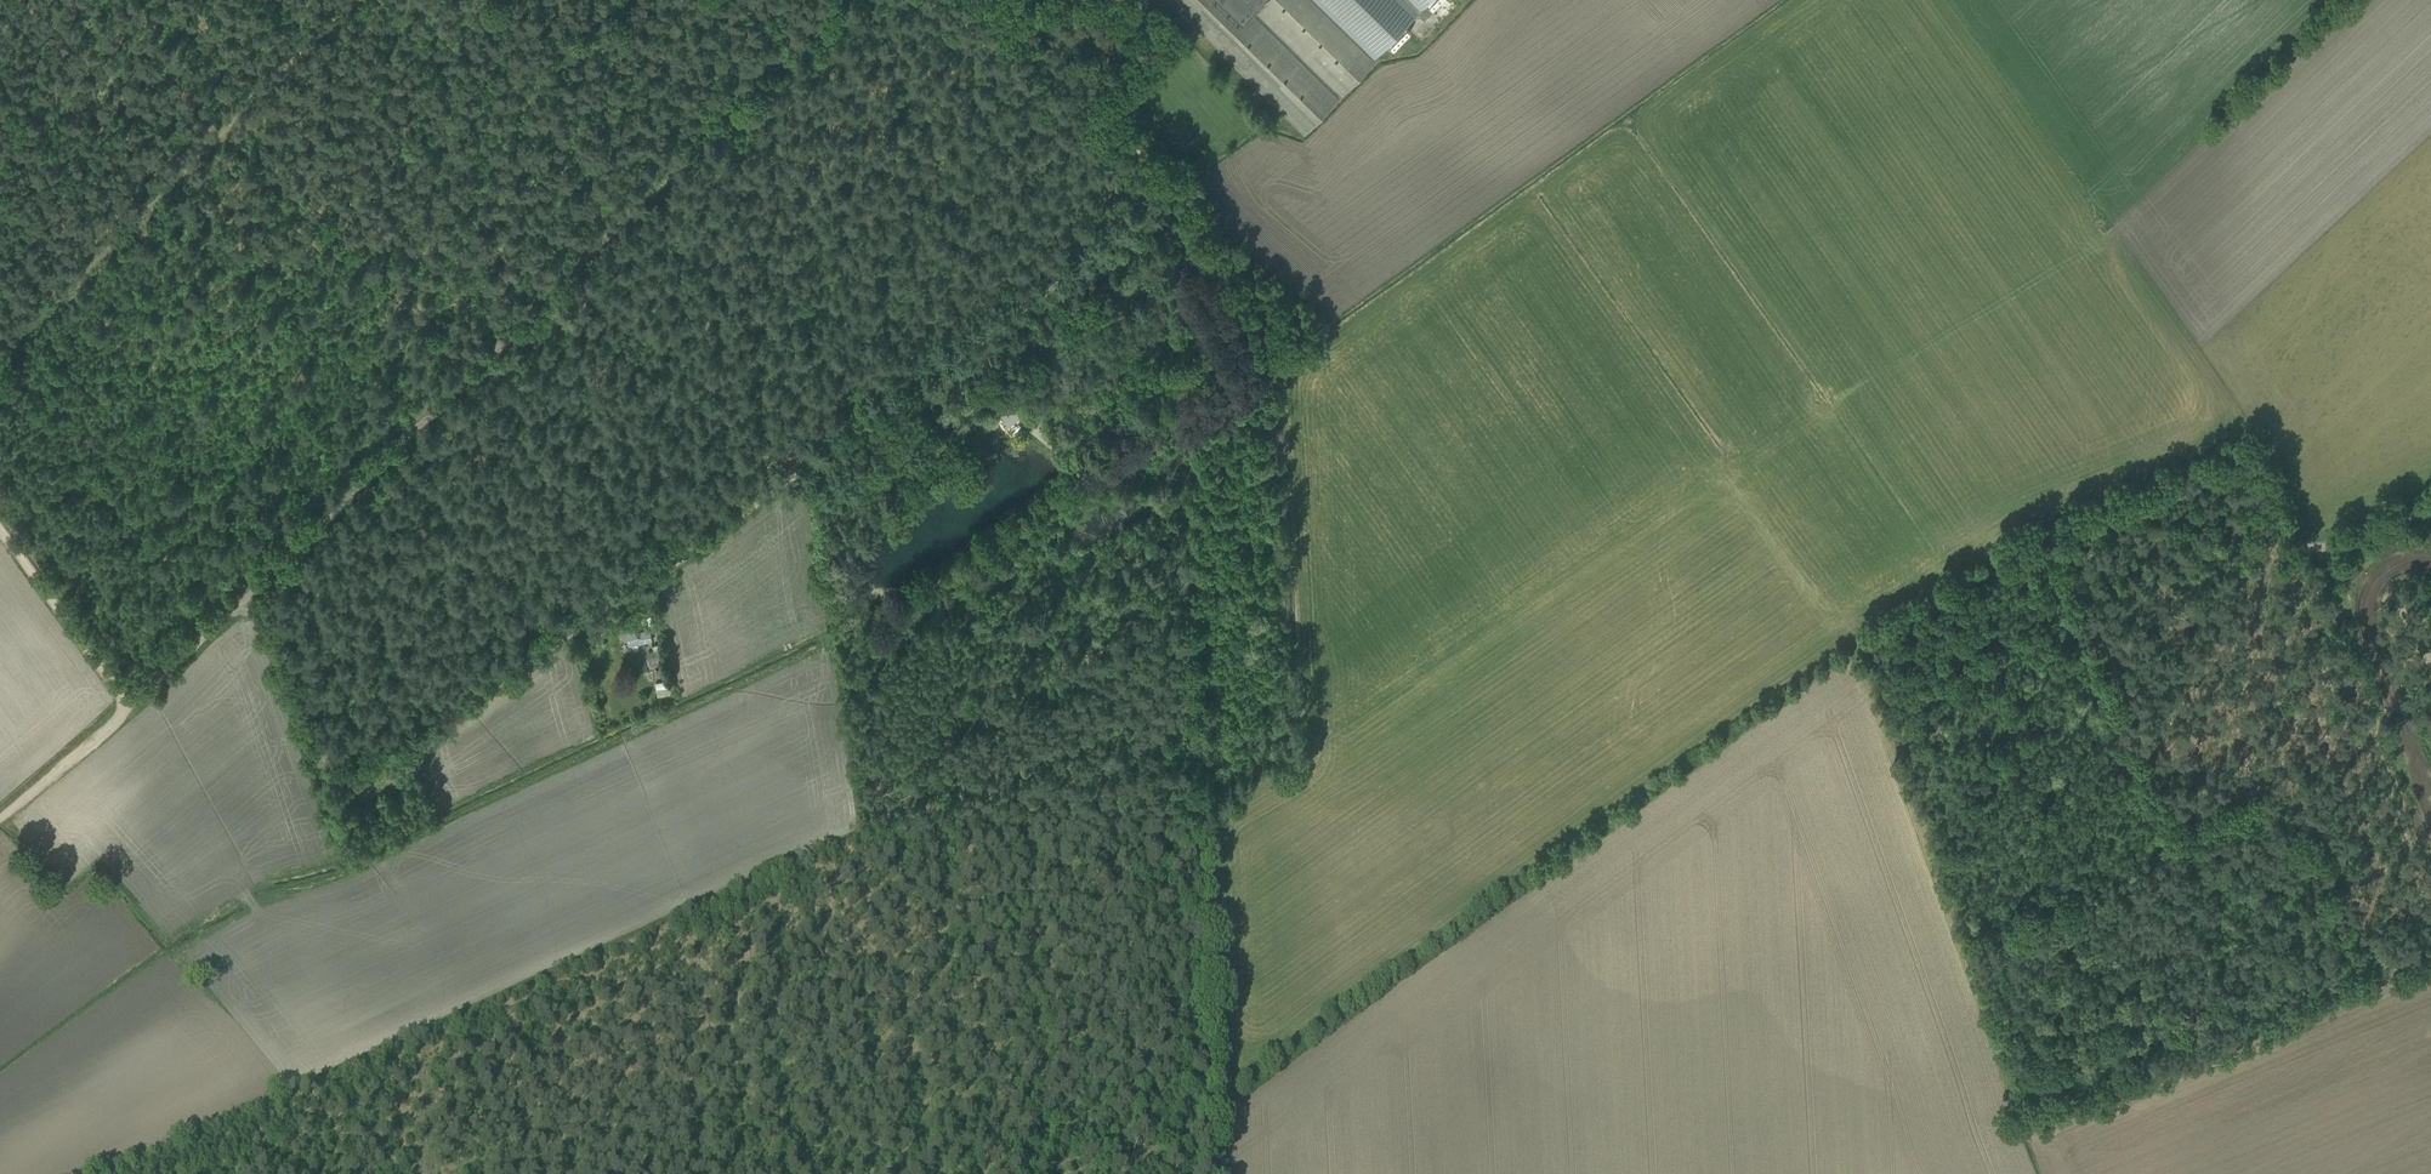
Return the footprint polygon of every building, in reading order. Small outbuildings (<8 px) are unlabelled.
[(1429,0),(1167,0),(1185,18),(1188,21),(1189,20),(1218,48),(1217,49),(1281,110),(1302,131),(1374,57),(1429,0)] [(1146,125),(1131,111),(1124,119),(1139,132),(1146,125)] [(993,411),(1006,428),(1026,414),(1013,397),(993,411)] [(625,630),(628,647),(652,642),(650,629),(639,631),(638,627),(625,630)] [(657,650),(647,652),(650,667),(660,665),(657,650)] [(660,669),(654,670),(655,679),(661,678),(661,676),(662,676),(662,670),(660,670),(660,669)] [(671,681),(655,683),(656,697),(672,695),(671,681)]
